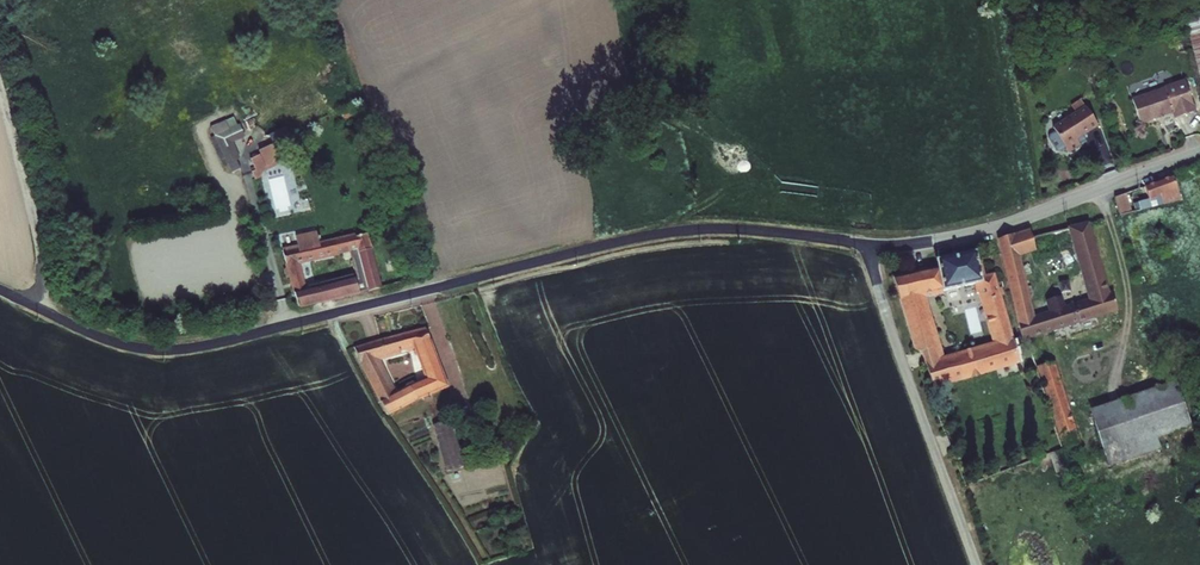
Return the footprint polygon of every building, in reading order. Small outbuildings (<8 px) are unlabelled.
[(1175,117),(1195,111),(1187,81),(1167,87),(1133,96),(1141,123),(1174,113),(1175,117)] [(1084,100),(1050,120),(1065,146),(1078,139),(1075,134),(1096,121),(1084,100)] [(235,115),(209,125),(225,164),(239,158),(232,141),(243,136),(235,115)] [(258,148),(259,153),(250,156),(255,173),(282,165),(275,142),(258,148)] [(1140,209),(1149,207),(1180,199),(1173,175),(1144,185),(1147,199),(1138,201),(1140,209)] [(1130,212),(1125,192),(1114,196),(1114,199),(1120,214),(1130,212)] [(1036,248),(1030,230),(998,240),(1021,340),(1117,310),(1112,293),(1108,294),(1087,223),(1066,228),(1088,300),(1062,308),(1058,296),(1044,301),(1047,312),(1031,316),(1017,254),(1036,248)] [(300,308),(362,292),(359,277),(311,287),(304,261),(359,248),(369,290),(385,286),(372,231),(356,236),(355,232),(283,249),(300,308)] [(976,251),(936,259),(937,266),(893,276),(913,348),(922,352),(933,388),(1020,363),(995,274),(982,276),(976,251)] [(356,347),(388,414),(450,385),(428,327),(372,342),(356,347)] [(1053,362),(1035,368),(1059,438),(1077,432),(1053,362)] [(1179,380),(1092,408),(1108,455),(1110,465),(1164,448),(1161,438),(1194,427),(1185,398),(1179,380)] [(453,420),(435,426),(445,459),(463,453),(453,420)] [(467,465),(463,453),(445,459),(449,471),(467,465)]
